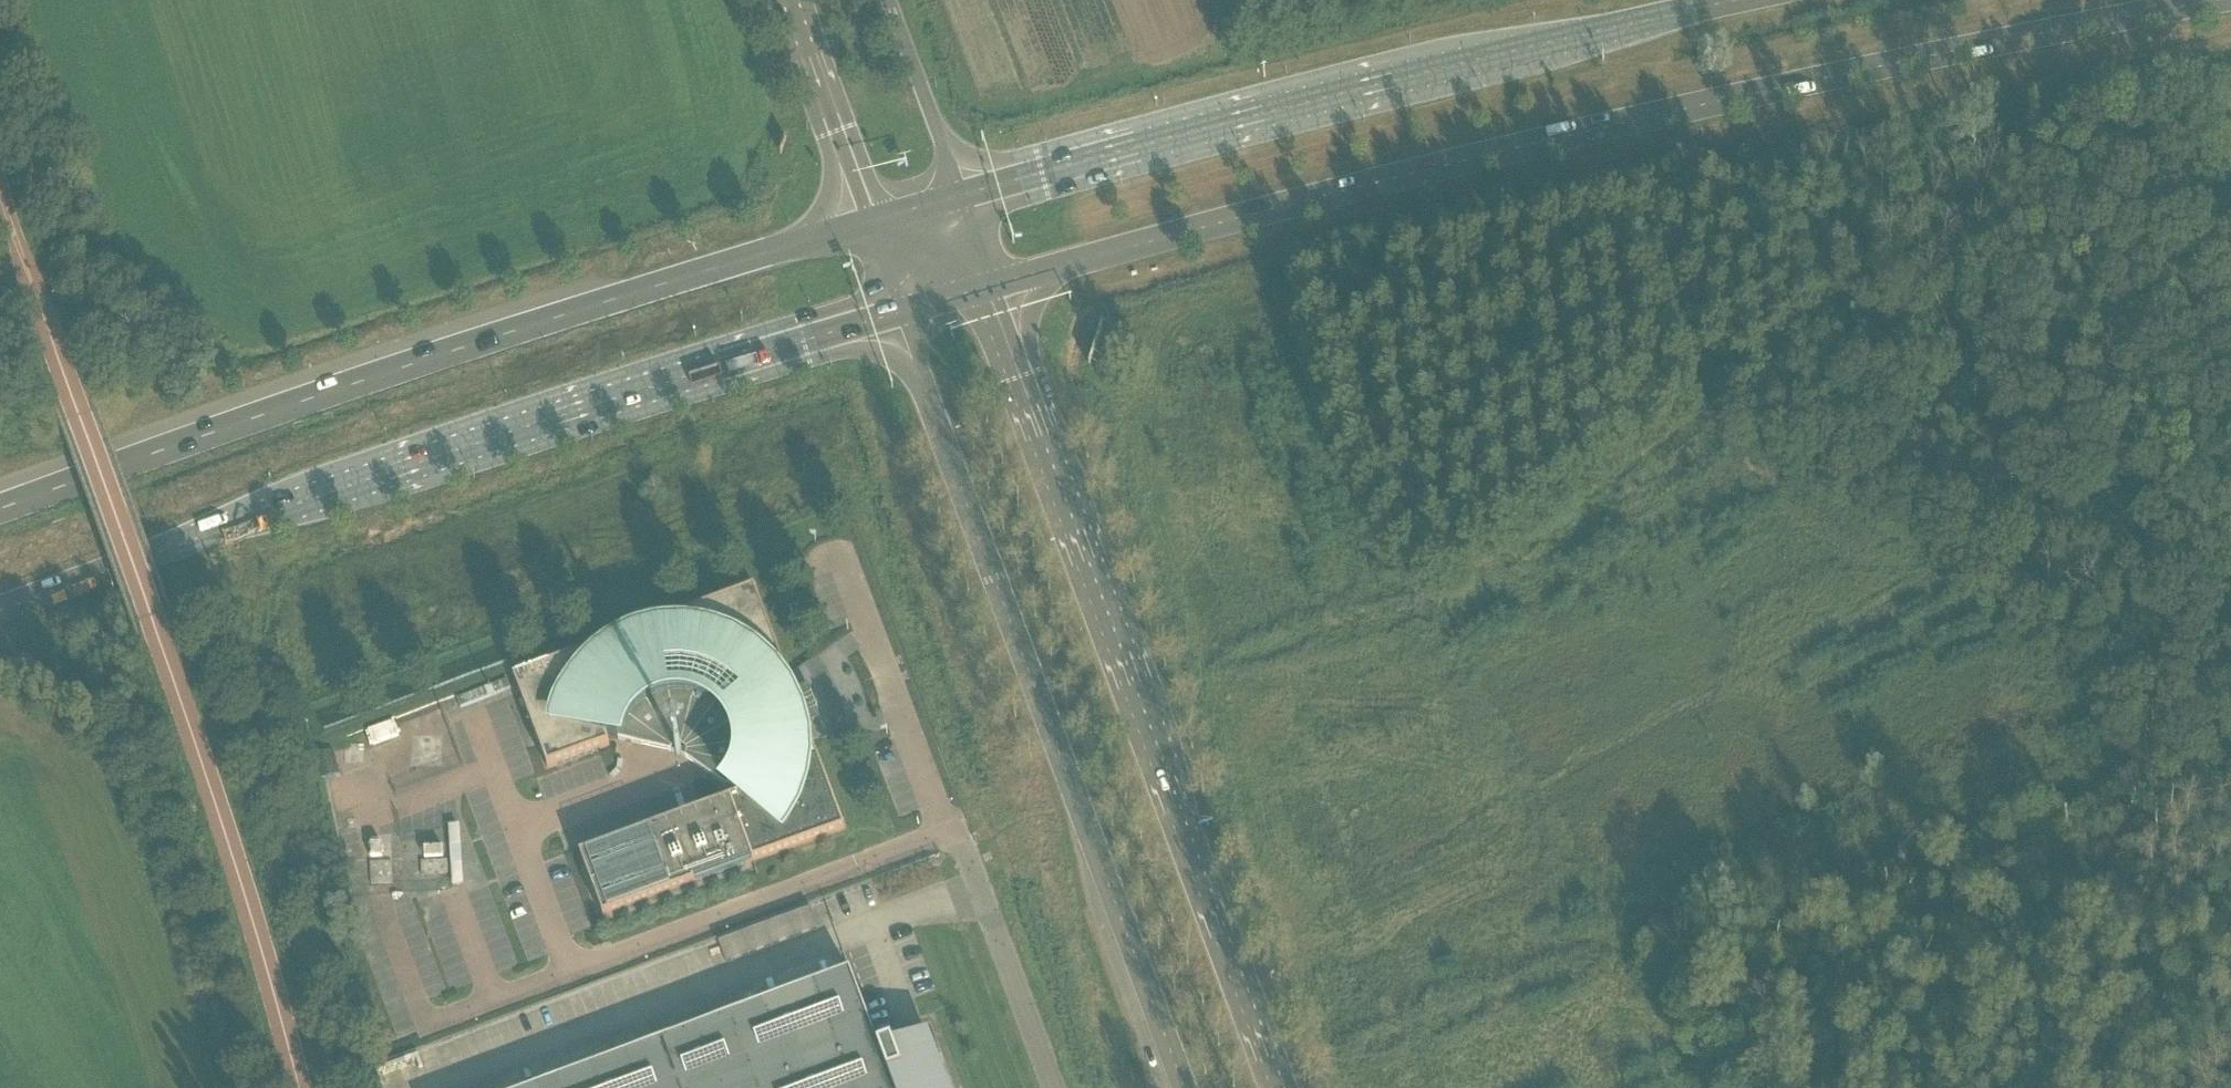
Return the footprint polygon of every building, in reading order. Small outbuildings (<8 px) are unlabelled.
[(755,587),(513,677),(548,769),(610,745),(607,737),(618,740),(619,739),(672,751),(672,748),(674,746),(677,745),(681,745),(684,746),(686,748),(687,750),(688,753),(687,756),(686,758),(729,789),(728,790),(738,797),(580,856),(603,918),(845,828),(811,737),(809,738),(810,740),(806,740),(805,732),(803,724),(813,721),(801,688),(791,692),(788,685),(783,678),(786,676),(787,678),(788,677),(755,587)] [(322,777),(340,772),(333,750),(315,755),(322,777)] [(798,912),(721,942),(728,960),(786,938),(781,925),(800,917),(798,912)] [(920,1033),(918,1033),(921,1040),(894,1050),(892,1043),(878,1048),(850,972),(538,1087),(941,1087),(920,1033)] [(400,1052),(405,1076),(458,1065),(454,1041),(400,1052)]
